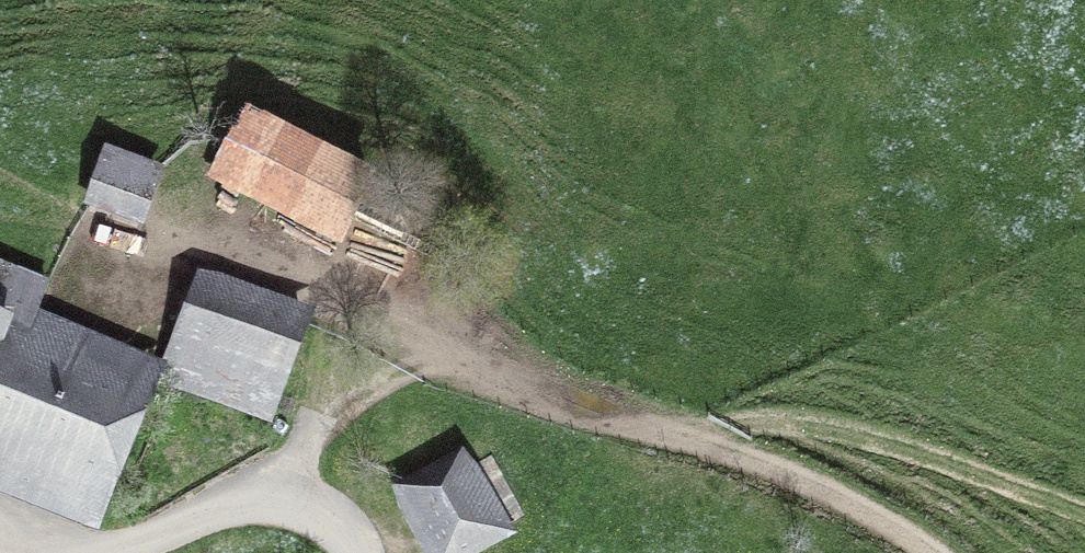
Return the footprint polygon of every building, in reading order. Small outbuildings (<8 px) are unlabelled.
[(338,236),(368,177),(246,116),(217,175),(338,236)] [(149,220),(162,183),(103,163),(90,200),(149,220)] [(24,343),(45,293),(0,274),(0,467),(87,503),(135,390),(24,343)] [(203,283),(166,388),(263,423),(300,317),(203,283)] [(410,499),(440,552),(455,552),(524,515),(491,455),(410,499)]
